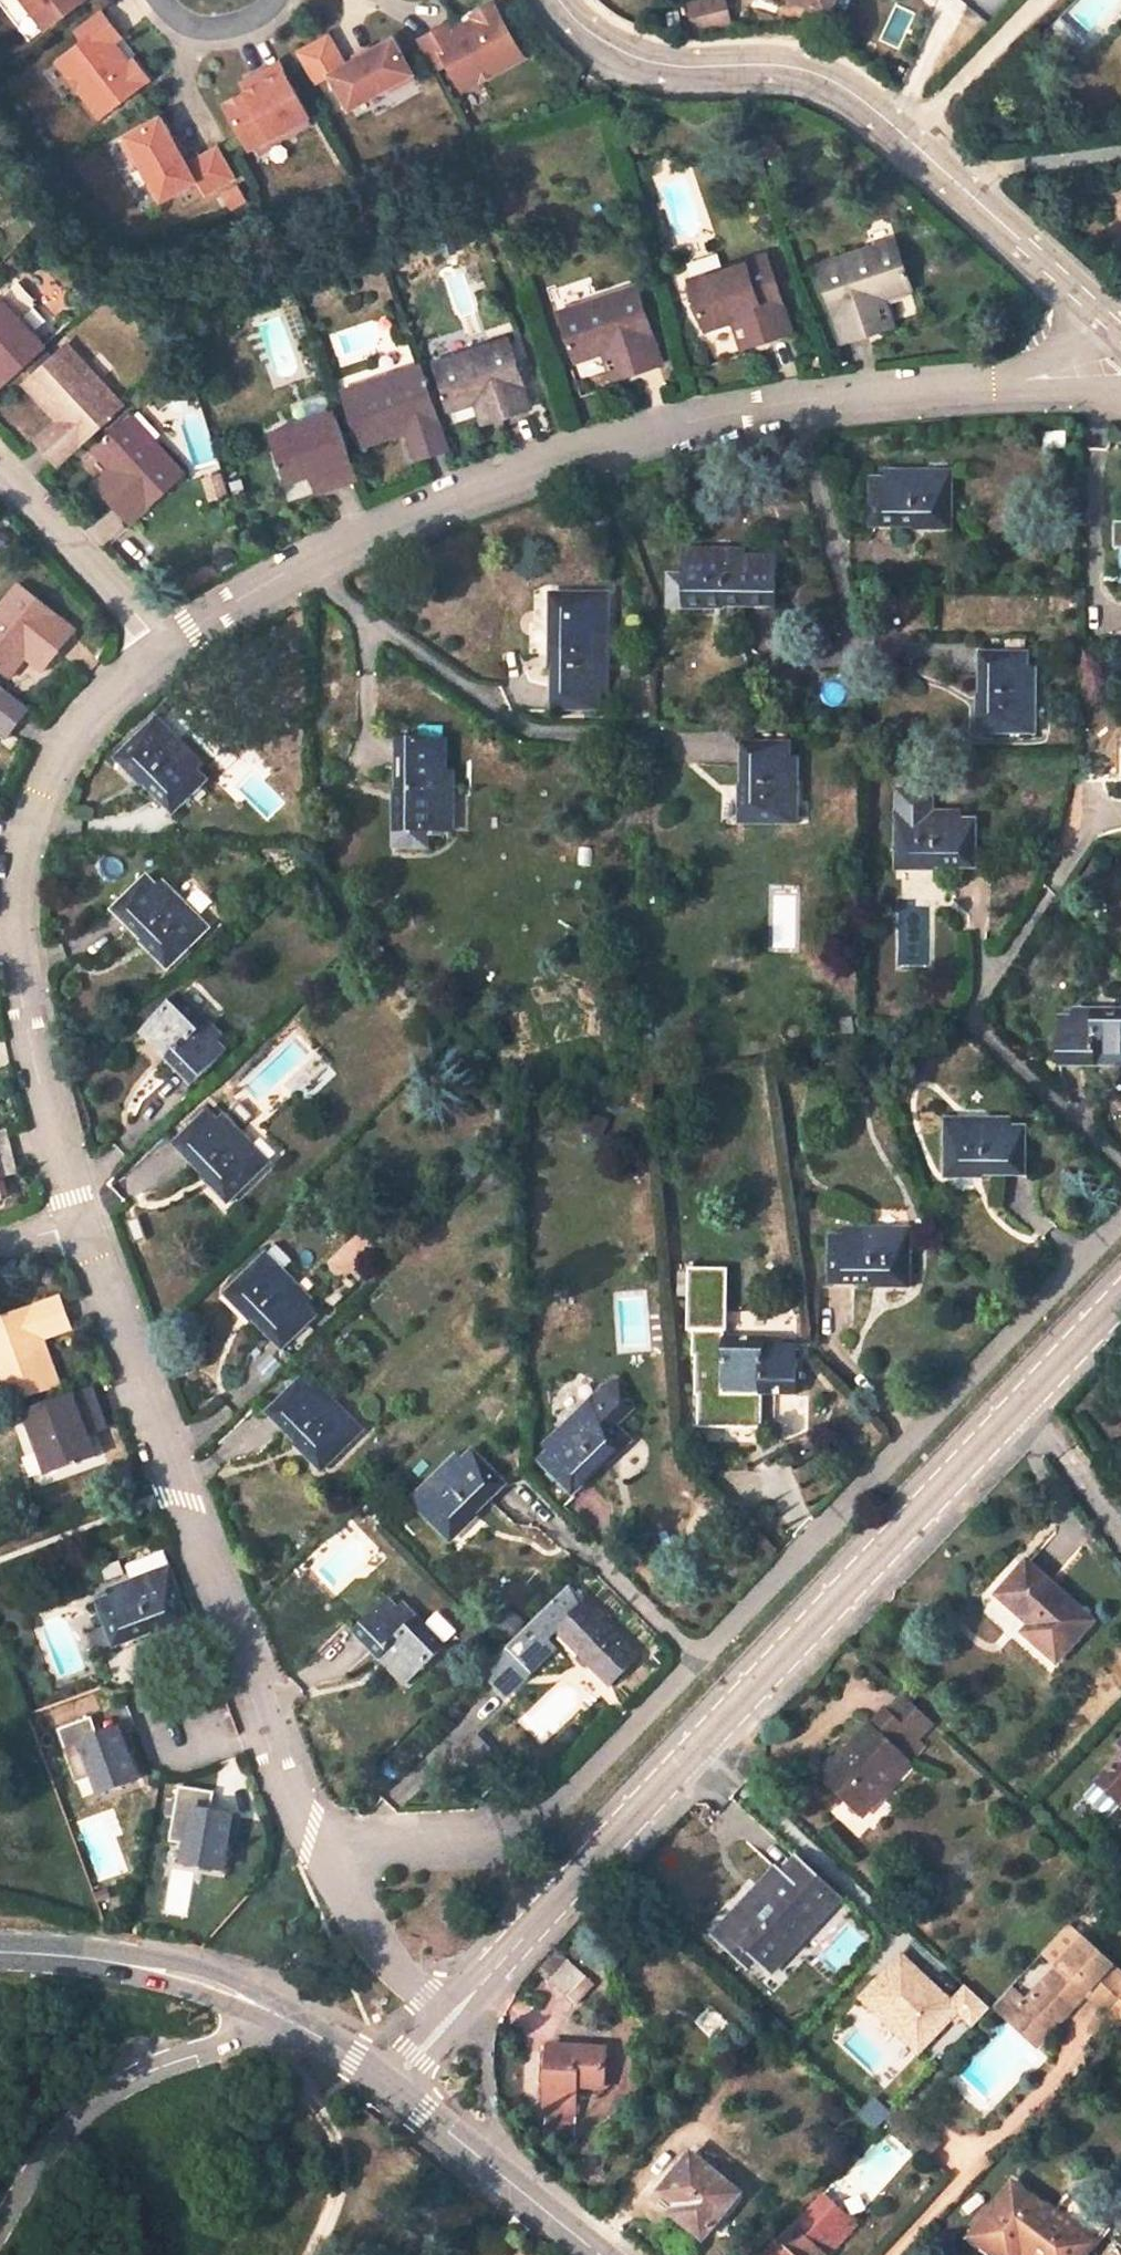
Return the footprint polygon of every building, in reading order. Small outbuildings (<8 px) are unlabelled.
[(44,31),(84,0),(21,0),(44,31)] [(690,24),(727,18),(724,0),(687,0),(690,24)] [(829,12),(830,10),(834,0),(804,0),(829,12)] [(830,10),(841,16),(849,0),(834,0),(830,10)] [(461,92),(522,57),(492,4),(471,17),(474,21),(456,31),(458,34),(452,37),(446,25),(419,41),(434,68),(445,62),(461,92)] [(55,64),(98,119),(147,81),(132,62),(128,65),(116,50),(113,52),(109,47),(119,39),(100,14),(75,34),(82,44),(55,64)] [(413,79),(392,40),(344,67),(327,36),(297,53),(314,85),(329,76),(347,109),(385,88),(388,93),(413,79)] [(247,151),(307,117),(277,64),(251,79),(255,84),(243,90),(245,93),(223,107),(247,151)] [(240,85),(243,90),(255,84),(251,79),(240,85)] [(159,120),(120,141),(134,166),(139,163),(160,201),(193,183),(202,198),(233,181),(215,151),(185,167),(180,158),(172,143),(159,120)] [(172,143),(180,158),(183,156),(175,141),(172,143)] [(894,240),(816,264),(842,343),(870,334),(862,306),(885,299),(910,290),(894,240)] [(766,255),(688,280),(705,332),(732,321),(752,315),(762,342),(793,332),(766,255)] [(602,352),(623,345),(633,374),(662,365),(636,286),(558,312),(575,362),(602,352)] [(862,306),(870,334),(893,326),(885,299),(862,306)] [(46,349),(15,315),(7,323),(0,316),(0,391),(46,349)] [(732,321),(741,349),(762,342),(752,315),(732,321)] [(507,339),(435,363),(452,415),(475,406),(486,402),(493,421),(530,408),(507,339)] [(602,352),(612,382),(633,374),(623,345),(602,352)] [(33,377),(65,412),(55,422),(35,440),(59,468),(124,408),(67,346),(33,377)] [(357,436),(404,420),(408,431),(416,460),(448,450),(420,367),(342,392),(357,436)] [(23,386),(55,422),(65,412),(33,377),(23,386)] [(475,406),(482,425),(493,421),(486,402),(475,406)] [(310,475),(321,472),(328,491),(356,482),(334,414),(294,427),(297,438),(275,445),(287,482),(310,475)] [(182,476),(130,419),(95,451),(111,469),(119,478),(103,494),(130,524),(182,476)] [(361,447),(408,431),(404,420),(357,436),(361,447)] [(294,427),(272,434),(275,445),(297,438),(294,427)] [(111,469),(95,485),(103,494),(119,478),(111,469)] [(321,472),(310,475),(317,495),(328,491),(321,472)] [(950,473),(911,473),(911,480),(870,480),(869,530),(911,530),(911,521),(950,522),(950,473)] [(950,522),(911,521),(911,530),(950,530),(950,522)] [(671,599),(722,600),(722,609),(774,610),(774,562),(723,560),(722,552),(683,551),(682,575),(667,576),(666,608),(671,608),(671,599)] [(18,589),(0,611),(0,673),(11,682),(27,662),(34,652),(50,664),(74,635),(18,589)] [(601,712),(602,669),(608,669),(606,593),(558,594),(560,669),(550,669),(551,712),(601,712)] [(548,594),(550,669),(560,669),(558,594),(548,594)] [(722,600),(671,599),(671,608),(722,609),(722,600)] [(50,664),(34,652),(27,662),(42,674),(50,664)] [(989,695),(988,735),(1035,736),(1035,696),(1028,696),(1029,655),(978,654),(978,695),(989,695)] [(6,740),(29,711),(0,688),(0,735),(6,740)] [(978,695),(977,736),(988,735),(989,695),(978,695)] [(208,783),(178,751),(182,747),(155,719),(121,754),(147,781),(141,788),(169,818),(208,783)] [(443,795),(442,745),(395,743),(395,798),(402,797),(403,845),(395,845),(394,849),(426,850),(427,832),(450,831),(451,794),(443,795)] [(790,785),(791,744),(740,743),(739,783),(750,784),(749,824),(796,826),(798,785),(790,785)] [(147,781),(121,754),(113,761),(141,788),(147,781)] [(739,783),(738,824),(749,824),(750,784),(739,783)] [(395,798),(395,845),(403,845),(402,797),(395,798)] [(977,820),(933,820),(934,815),(895,814),(895,860),(934,860),(934,870),(976,871),(977,820)] [(934,860),(895,860),(895,871),(934,870),(934,860)] [(146,936),(174,964),(208,931),(179,903),(175,908),(146,879),(110,914),(138,943),(146,936)] [(138,943),(166,972),(174,964),(146,936),(138,943)] [(228,1050),(206,1027),(211,1022),(182,991),(147,1026),(173,1053),(166,1059),(191,1085),(228,1050)] [(1058,1016),(1057,1067),(1093,1067),(1094,1060),(1120,1060),(1120,1011),(1089,1010),(1090,1017),(1058,1016)] [(140,1033),(166,1059),(173,1053),(147,1026),(140,1033)] [(210,1168),(236,1197),(270,1165),(244,1136),(238,1141),(210,1112),(174,1147),(202,1176),(210,1168)] [(981,1121),(944,1120),(943,1168),(982,1168),(982,1177),(1025,1177),(1024,1127),(981,1126),(981,1121)] [(0,1134),(0,1165),(13,1162),(6,1132),(0,1134)] [(0,1165),(0,1180),(17,1176),(13,1162),(0,1165)] [(236,1197),(210,1168),(202,1176),(228,1204),(236,1197)] [(943,1177),(982,1177),(982,1168),(943,1168),(943,1177)] [(827,1237),(828,1286),(869,1286),(870,1277),(909,1276),(908,1230),(869,1230),(869,1236),(827,1237)] [(250,1321),(281,1352),(318,1317),(288,1284),(290,1282),(265,1254),(232,1287),(257,1314),(250,1321)] [(695,1358),(695,1397),(698,1397),(698,1429),(762,1429),(761,1395),(795,1395),(795,1345),(782,1345),(762,1345),(762,1339),(723,1339),(723,1273),(689,1273),(689,1334),(692,1334),(692,1358),(695,1358)] [(869,1286),(909,1286),(909,1276),(870,1277),(869,1286)] [(224,1294),(250,1321),(257,1314),(232,1287),(224,1294)] [(0,1320),(0,1396),(3,1406),(46,1390),(30,1344),(41,1339),(69,1329),(59,1299),(0,1320)] [(30,1344),(46,1390),(57,1386),(41,1339),(30,1344)] [(592,1399),(563,1427),(567,1432),(538,1462),(572,1497),(602,1467),(597,1462),(625,1433),(616,1424),(633,1408),(619,1380),(604,1387),(592,1399)] [(304,1381),(267,1416),(296,1446),(303,1439),(330,1466),(364,1432),(337,1405),(332,1410),(304,1381)] [(91,1387),(21,1413),(37,1456),(49,1451),(56,1474),(93,1460),(86,1437),(82,1423),(102,1416),(91,1387)] [(82,1423),(86,1437),(107,1430),(102,1416),(82,1423)] [(602,1467),(631,1439),(625,1433),(597,1462),(602,1467)] [(330,1466),(303,1439),(296,1446),(323,1473),(330,1466)] [(471,1449),(440,1479),(435,1474),(407,1503),(442,1536),(470,1509),(476,1515),(506,1485),(471,1449)] [(56,1474),(49,1451),(37,1456),(45,1477),(56,1474)] [(470,1509),(442,1536),(448,1543),(476,1515),(470,1509)] [(1092,1621),(1027,1562),(996,1594),(1029,1624),(1022,1631),(1056,1662),(1092,1621)] [(133,1589),(95,1604),(114,1649),(151,1636),(148,1626),(185,1612),(168,1568),(131,1583),(133,1589)] [(554,1601),(508,1646),(530,1667),(554,1644),(550,1641),(557,1634),(610,1686),(639,1657),(585,1603),(570,1588),(554,1601)] [(411,1621),(389,1599),(352,1634),(377,1659),(384,1653),(411,1681),(447,1646),(416,1616),(411,1621)] [(151,1636),(189,1622),(185,1612),(148,1626),(151,1636)] [(411,1681),(384,1653),(377,1659),(406,1688),(411,1681)] [(894,1746),(911,1763),(941,1730),(901,1692),(885,1709),(907,1731),(894,1746)] [(885,1709),(820,1778),(860,1817),(911,1763),(894,1746),(907,1731),(885,1709)] [(127,1754),(118,1729),(98,1737),(91,1717),(57,1729),(76,1783),(92,1777),(99,1794),(136,1781),(127,1754)] [(135,1751),(127,1726),(118,1729),(127,1754),(135,1751)] [(1098,1784),(1120,1805),(1120,1760),(1098,1784)] [(226,1841),(231,1818),(209,1814),(213,1794),(178,1787),(167,1843),(185,1846),(181,1864),(221,1871),(226,1841)] [(226,1841),(233,1842),(237,1819),(231,1818),(226,1841)] [(839,1899),(796,1859),(782,1874),(775,1868),(759,1886),(764,1892),(727,1931),(756,1959),(764,1966),(796,1932),(803,1938),(839,1899)] [(759,1886),(711,1937),(746,1970),(756,1959),(727,1931),(764,1892),(759,1886)] [(764,1966),(771,1973),(803,1938),(796,1932),(764,1966)] [(1025,2002),(1009,1987),(993,2004),(1010,2019),(1019,2009),(1046,2033),(1085,1992),(1097,1979),(1109,1991),(1120,1978),(1120,1974),(1084,1940),(1025,2002)] [(902,1948),(857,1993),(918,2054),(953,2018),(965,2030),(989,2007),(964,1981),(949,1996),(902,1948)] [(590,1981),(557,1951),(539,1971),(575,2005),(590,1988),(586,1985),(590,1981)] [(1097,1979),(1085,1992),(1104,2010),(1116,1997),(1120,1992),(1120,1978),(1109,1991),(1097,1979)] [(1046,2033),(1019,2009),(1010,2019),(1036,2043),(1046,2033)] [(603,2088),(604,2049),(550,2045),(547,2112),(575,2115),(576,2087),(603,2088)] [(942,2145),(899,2105),(886,2118),(893,2124),(929,2157),(942,2145)] [(545,2136),(573,2138),(575,2115),(547,2112),(545,2136)] [(893,2124),(886,2118),(880,2125),(887,2131),(893,2124)] [(739,2195),(691,2155),(660,2191),(677,2205),(670,2214),(701,2240),(739,2195)] [(1012,2186),(974,2236),(998,2254),(1005,2254),(1013,2244),(1027,2254),(1085,2254),(1091,2246),(1012,2186)] [(824,2194),(777,2244),(783,2249),(777,2254),(829,2254),(857,2225),(824,2194)]
